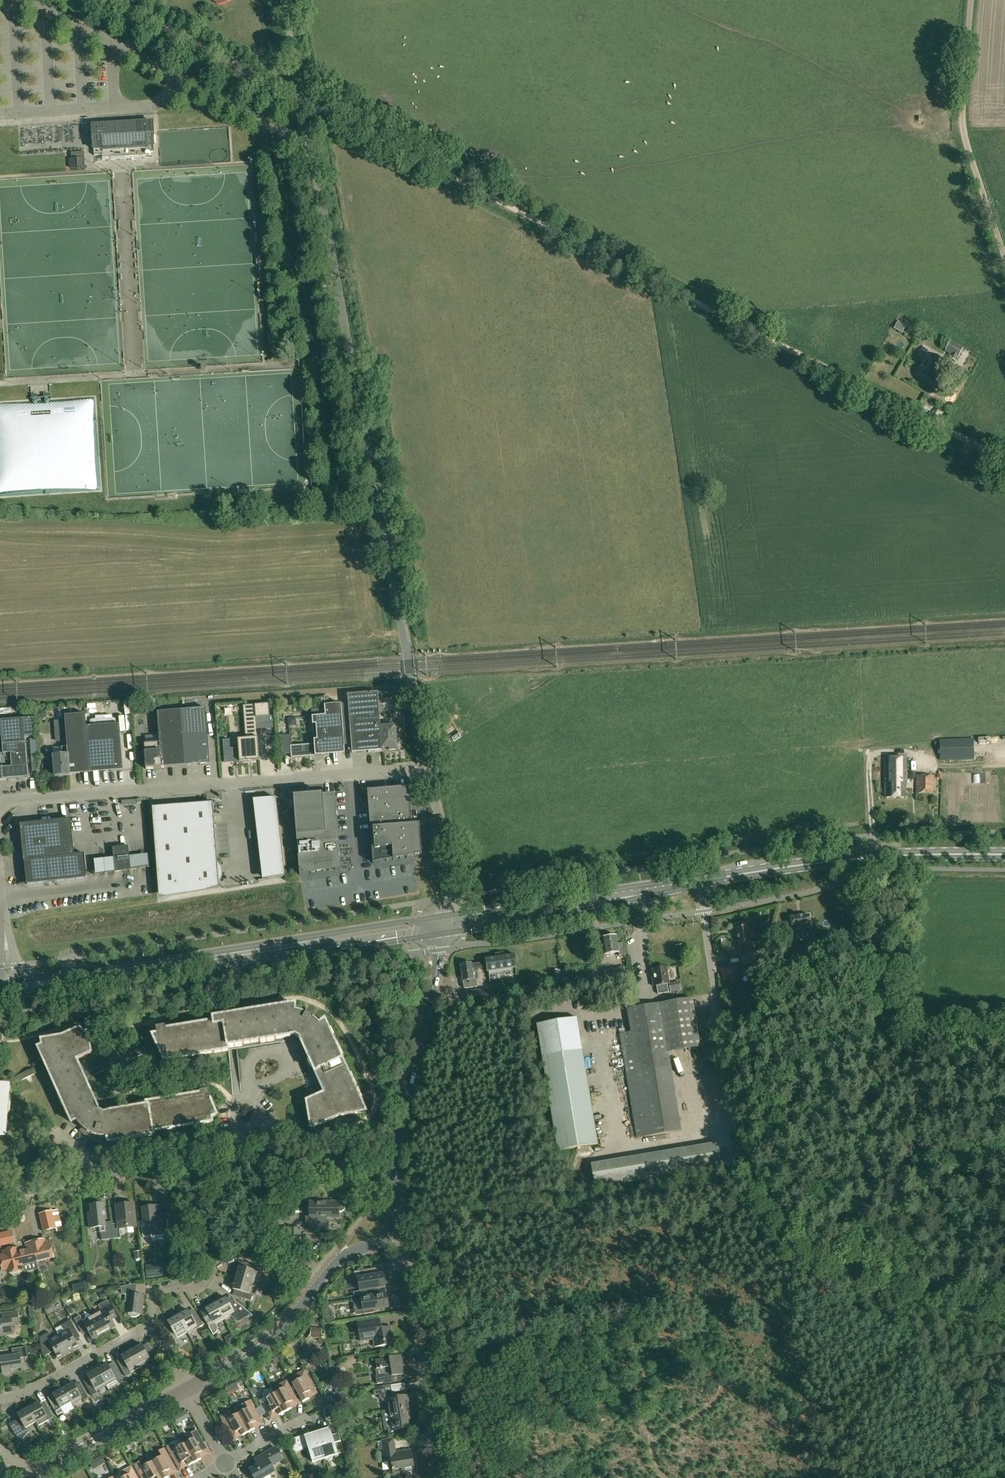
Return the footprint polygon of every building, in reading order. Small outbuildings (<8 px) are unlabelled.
[(89,126),(90,150),(94,150),(94,155),(103,155),(103,158),(146,155),(146,152),(154,152),(154,146),(153,122),(89,126)] [(949,358),(956,362),(963,349),(950,342),(945,351),(951,354),(949,358)] [(917,373),(934,383),(945,363),(928,354),(917,373)] [(50,398),(31,399),(0,401),(0,499),(103,492),(97,395),(50,398)] [(377,693),(347,695),(351,745),(368,744),(368,752),(382,751),(380,727),(377,693)] [(259,761),(256,725),(260,725),(260,727),(270,726),(269,717),(268,704),(242,706),(245,739),(237,740),(238,748),(230,749),(229,740),(222,741),(224,762),(236,761),(236,763),(259,761)] [(309,717),(310,723),(312,744),(290,746),(291,758),(328,755),(328,749),(344,748),(340,704),(322,706),(323,716),(309,717)] [(206,708),(181,710),(185,766),(210,764),(206,708)] [(161,768),(172,767),(185,766),(181,710),(157,712),(160,743),(159,743),(161,768)] [(55,776),(70,775),(90,773),(86,727),(85,714),(65,716),(67,747),(61,748),(62,755),(53,756),(55,776)] [(85,714),(86,727),(90,773),(123,771),(120,724),(86,727),(85,714)] [(26,752),(25,744),(24,719),(10,720),(15,779),(28,778),(26,752)] [(1,770),(2,781),(15,779),(10,720),(0,721),(3,745),(0,745),(0,752),(1,770)] [(395,726),(380,727),(382,751),(382,748),(396,747),(396,744),(398,744),(398,736),(396,736),(395,726)] [(463,735),(455,740),(459,746),(466,741),(463,735)] [(973,759),(973,739),(940,740),(940,760),(973,759)] [(991,741),(983,744),(987,753),(994,750),(991,741)] [(146,769),(161,768),(159,743),(144,744),(146,769)] [(906,780),(907,780),(907,758),(884,758),(884,783),(885,783),(885,797),(906,797),(906,780)] [(933,775),(916,775),(916,793),(933,793),(933,775)] [(422,819),(412,820),(409,787),(367,790),(373,864),(415,860),(415,859),(425,858),(422,819)] [(254,795),(263,875),(285,873),(277,792),(254,795)] [(299,875),(341,869),(339,846),(337,846),(334,794),(321,795),(321,794),(293,796),(299,875)] [(158,888),(161,888),(161,889),(161,890),(162,891),(162,892),(163,892),(163,893),(165,894),(166,895),(168,895),(169,895),(211,888),(213,888),(215,887),(217,885),(219,884),(220,882),(221,880),(222,878),(222,875),(222,873),(222,872),(218,873),(212,803),(217,803),(217,802),(150,807),(150,808),(152,808),(158,888)] [(26,884),(66,879),(66,880),(87,877),(87,876),(86,876),(84,854),(74,855),(70,819),(20,825),(23,861),(24,861),(26,884)] [(115,872),(114,872),(114,873),(131,870),(128,846),(112,848),(115,872)] [(133,866),(150,865),(150,852),(132,854),(133,866)] [(796,934),(811,932),(808,915),(791,917),(792,927),(795,926),(796,934)] [(753,964),(753,961),(757,964),(760,955),(757,953),(755,942),(761,941),(760,934),(751,936),(751,935),(749,936),(748,926),(736,928),(739,945),(744,944),(746,956),(743,957),(744,965),(753,964)] [(618,952),(619,956),(626,955),(624,943),(617,944),(616,936),(602,938),(604,954),(618,952)] [(471,963),(461,965),(463,981),(474,979),(472,969),(486,967),(487,972),(514,968),(512,955),(485,959),(485,962),(471,964),(471,963)] [(624,966),(604,969),(606,983),(626,979),(624,966)] [(669,992),(667,984),(668,983),(666,967),(653,969),(654,976),(652,976),(653,986),(656,986),(658,994),(669,992)] [(737,967),(721,969),(724,985),(739,982),(737,967)] [(670,986),(671,992),(681,991),(679,982),(670,983),(669,983),(670,986)] [(631,1032),(620,1034),(637,1138),(681,1130),(668,1052),(700,1047),(692,999),(627,1009),(631,1032)] [(359,1113),(359,1107),(363,1105),(363,1104),(328,1028),(326,1029),(321,1023),(320,1024),(319,1023),(317,1021),(315,1020),(313,1018),(311,1017),(310,1016),(308,1015),(307,1015),(306,1014),(302,1013),(300,1012),(298,1011),(297,1011),(295,1011),(296,1005),(213,1018),(165,1026),(156,1027),(156,1031),(157,1035),(160,1035),(160,1039),(156,1041),(155,1041),(164,1061),(228,1050),(228,1046),(285,1037),(294,1036),(298,1039),(302,1047),(324,1093),(322,1094),(321,1095),(319,1095),(310,1100),(306,1101),(310,1122),(315,1121),(317,1125),(339,1116),(359,1113)] [(558,1150),(579,1147),(597,1144),(576,1018),(537,1024),(558,1150)] [(92,1134),(93,1134),(94,1135),(95,1135),(96,1136),(97,1136),(98,1136),(99,1136),(100,1136),(101,1137),(104,1137),(107,1137),(108,1142),(153,1135),(153,1131),(212,1121),(211,1117),(217,1114),(211,1100),(209,1089),(199,1090),(200,1093),(138,1103),(139,1107),(106,1112),(104,1112),(99,1109),(76,1060),(91,1053),(88,1032),(82,1033),(80,1029),(62,1037),(41,1040),(42,1046),(38,1048),(44,1063),(26,1071),(28,1076),(47,1068),(71,1122),(76,1120),(78,1123),(79,1125),(80,1126),(83,1128),(84,1129),(85,1130),(86,1131),(87,1131),(92,1134)] [(4,1135),(8,1085),(28,1076),(26,1071),(8,1079),(0,1078),(0,1135),(4,1135)] [(665,1177),(664,1161),(618,1164),(619,1173),(613,1173),(613,1180),(665,1177)] [(309,1201),(309,1206),(309,1219),(320,1219),(320,1218),(339,1218),(339,1212),(341,1212),(344,1210),(344,1207),(344,1204),(341,1202),(339,1202),(339,1201),(309,1201)] [(105,1222),(103,1204),(90,1205),(91,1212),(88,1213),(90,1228),(99,1227),(99,1233),(101,1233),(102,1240),(113,1239),(111,1224),(111,1222),(105,1222)] [(133,1204),(126,1205),(117,1206),(119,1223),(111,1224),(113,1239),(121,1238),(120,1235),(125,1234),(127,1233),(128,1231),(127,1227),(136,1226),(133,1204)] [(165,1231),(162,1210),(162,1205),(142,1208),(144,1226),(141,1226),(142,1235),(144,1237),(151,1236),(152,1234),(152,1232),(165,1231)] [(54,1212),(42,1215),(46,1233),(58,1230),(54,1212)] [(287,1244),(287,1247),(300,1247),(300,1228),(287,1229),(287,1244)] [(45,1239),(33,1241),(32,1242),(35,1253),(37,1262),(54,1258),(50,1240),(46,1241),(45,1239)] [(17,1248),(18,1252),(17,1252),(22,1270),(23,1270),(22,1265),(37,1262),(35,1253),(32,1242),(25,1243),(27,1250),(18,1252),(17,1248)] [(22,1270),(17,1252),(18,1252),(17,1248),(3,1251),(4,1255),(0,1256),(0,1268),(2,1267),(2,1270),(8,1269),(8,1273),(22,1270)] [(236,1271),(234,1277),(254,1283),(257,1272),(259,1272),(260,1267),(247,1263),(245,1268),(240,1267),(238,1271),(236,1271)] [(145,1266),(147,1278),(165,1276),(163,1264),(145,1266)] [(368,1269),(364,1270),(352,1272),(353,1280),(356,1279),(358,1292),(373,1290),(373,1289),(383,1287),(381,1274),(370,1276),(369,1275),(368,1269)] [(238,1291),(237,1296),(251,1300),(252,1295),(250,1294),(254,1283),(234,1277),(232,1283),(235,1284),(233,1289),(238,1291)] [(76,1292),(89,1290),(88,1284),(75,1286),(76,1292)] [(139,1315),(139,1314),(142,1314),(144,1296),(136,1295),(137,1284),(121,1287),(122,1293),(123,1294),(128,1295),(126,1312),(128,1313),(128,1314),(131,1317),(136,1317),(139,1315)] [(353,1302),(360,1301),(362,1315),(373,1313),(373,1310),(387,1307),(385,1294),(376,1296),(374,1295),(373,1290),(358,1292),(352,1293),(353,1302)] [(221,1298),(215,1301),(225,1319),(231,1316),(239,1322),(249,1317),(251,1314),(252,1315),(253,1315),(234,1300),(229,1303),(226,1298),(222,1301),(221,1298)] [(102,1311),(94,1315),(104,1333),(115,1327),(109,1315),(114,1312),(108,1300),(98,1305),(102,1311)] [(43,1304),(46,1310),(53,1306),(50,1301),(43,1304)] [(217,1326),(216,1324),(225,1319),(215,1301),(209,1305),(210,1307),(206,1309),(207,1311),(201,1313),(213,1334),(216,1332),(217,1330),(218,1328),(217,1326)] [(182,1311),(177,1314),(187,1332),(197,1326),(198,1328),(203,1325),(197,1314),(192,1317),(188,1310),(184,1313),(182,1311)] [(12,1324),(19,1323),(17,1312),(1,1314),(2,1321),(0,1321),(0,1336),(13,1334),(12,1324)] [(165,1329),(172,1342),(177,1339),(176,1337),(187,1332),(177,1314),(171,1317),(172,1319),(167,1322),(170,1327),(165,1329)] [(87,1328),(93,1339),(104,1333),(94,1315),(83,1321),(80,1316),(74,1319),(81,1331),(87,1328)] [(360,1340),(374,1338),(376,1347),(393,1344),(390,1326),(383,1327),(381,1326),(380,1319),(357,1323),(360,1340)] [(65,1332),(58,1335),(68,1353),(78,1347),(72,1336),(78,1333),(71,1320),(61,1325),(65,1332)] [(322,1328),(311,1327),(310,1337),(321,1338),(322,1328)] [(53,1347),(58,1358),(68,1353),(58,1335),(52,1338),(49,1332),(40,1337),(42,1353),(53,1347)] [(221,1339),(215,1342),(218,1347),(224,1344),(221,1339)] [(213,1340),(207,1343),(212,1352),(218,1349),(213,1340)] [(142,1345),(132,1351),(140,1366),(151,1361),(152,1362),(157,1360),(151,1349),(146,1352),(142,1345)] [(3,1373),(11,1372),(11,1369),(22,1368),(20,1358),(27,1357),(26,1347),(12,1349),(13,1355),(0,1357),(3,1373)] [(120,1366),(126,1377),(131,1374),(130,1372),(140,1366),(132,1351),(122,1356),(125,1363),(120,1366)] [(377,1368),(376,1369),(377,1376),(376,1376),(377,1382),(377,1384),(383,1383),(384,1384),(393,1383),(392,1376),(404,1374),(401,1355),(389,1357),(389,1358),(376,1360),(377,1368)] [(347,1370),(347,1369),(347,1367),(346,1366),(345,1365),(344,1364),(342,1364),(341,1363),(339,1363),(338,1364),(337,1364),(336,1365),(335,1366),(334,1368),(334,1369),(334,1371),(334,1372),(335,1374),(336,1375),(337,1376),(338,1376),(339,1377),(341,1377),(342,1376),(344,1376),(345,1375),(346,1374),(347,1373),(347,1371),(347,1370)] [(108,1364),(98,1370),(106,1385),(116,1380),(117,1382),(123,1379),(117,1368),(111,1371),(108,1364)] [(308,1396),(317,1391),(305,1369),(294,1375),(297,1380),(292,1383),(303,1402),(309,1399),(308,1396)] [(86,1385),(92,1396),(97,1393),(96,1391),(106,1385),(98,1370),(88,1375),(91,1382),(86,1385)] [(280,1390),(275,1393),(285,1412),(291,1408),(290,1406),(299,1401),(287,1379),(277,1385),(280,1390)] [(73,1383),(63,1389),(72,1404),(82,1399),(83,1401),(88,1398),(82,1387),(77,1390),(73,1383)] [(386,1401),(388,1400),(389,1410),(409,1407),(407,1396),(393,1398),(391,1385),(383,1386),(383,1387),(373,1389),(374,1395),(381,1394),(382,1398),(386,1401)] [(234,1393),(231,1387),(226,1390),(229,1396),(234,1393)] [(57,1401),(52,1404),(52,1405),(58,1415),(63,1412),(64,1414),(74,1409),(72,1404),(63,1389),(53,1395),(57,1401)] [(237,1398),(244,1393),(241,1389),(234,1394),(237,1398)] [(263,1412),(265,1411),(269,1418),(278,1413),(279,1415),(285,1412),(275,1393),(265,1399),(266,1401),(261,1404),(263,1407),(261,1408),(263,1412)] [(336,1394),(328,1399),(331,1406),(337,1402),(336,1394)] [(245,1403),(235,1408),(238,1413),(249,1432),(254,1429),(253,1426),(262,1421),(250,1400),(245,1403)] [(38,1425),(49,1420),(54,1417),(48,1406),(46,1403),(41,1406),(39,1402),(35,1405),(33,1403),(27,1406),(36,1422),(38,1425)] [(337,1402),(331,1406),(323,1410),(326,1419),(339,1415),(337,1402)] [(29,1438),(25,1435),(28,1432),(25,1428),(36,1422),(27,1406),(21,1409),(22,1411),(18,1414),(19,1418),(9,1424),(14,1434),(21,1440),(22,1440),(25,1443),(29,1438)] [(389,1436),(409,1433),(408,1426),(397,1428),(396,1422),(411,1419),(409,1407),(389,1410),(389,1411),(381,1412),(384,1430),(388,1429),(389,1436)] [(230,1411),(220,1417),(232,1438),(241,1433),(243,1436),(249,1432),(238,1413),(233,1416),(230,1411)] [(338,1454),(334,1443),(341,1441),(339,1434),(332,1436),(330,1428),(317,1432),(325,1458),(338,1454)] [(191,1433),(194,1438),(184,1444),(195,1462),(201,1459),(199,1457),(209,1451),(197,1430),(191,1433)] [(313,1462),(325,1458),(317,1432),(304,1436),(305,1438),(301,1439),(301,1437),(293,1439),(299,1450),(304,1447),(303,1446),(307,1445),(313,1462)] [(404,1473),(404,1472),(414,1470),(411,1450),(396,1452),(394,1438),(382,1440),(384,1452),(382,1452),(383,1461),(391,1460),(393,1475),(404,1473)] [(122,1446),(126,1452),(131,1449),(128,1443),(122,1446)] [(189,1466),(195,1462),(184,1444),(175,1449),(172,1443),(166,1447),(178,1468),(187,1463),(189,1466)] [(271,1476),(270,1475),(275,1472),(272,1466),(282,1460),(275,1447),(254,1459),(258,1466),(250,1470),(254,1477),(271,1477),(271,1476)] [(152,1462),(161,1477),(167,1477),(169,1477),(167,1475),(176,1469),(164,1448),(159,1451),(162,1456),(152,1462)] [(101,1465),(106,1462),(102,1455),(97,1458),(101,1465)] [(134,1465),(142,1477),(161,1477),(152,1462),(143,1467),(140,1462),(134,1465)] [(132,1466),(121,1472),(124,1477),(123,1477),(138,1477),(132,1466)]
